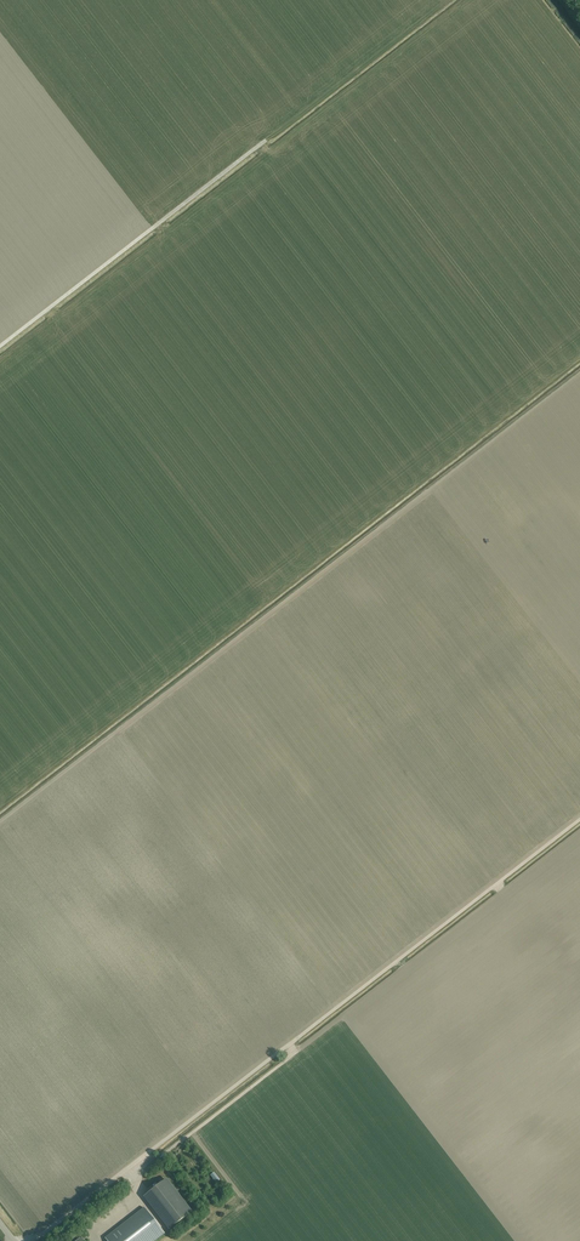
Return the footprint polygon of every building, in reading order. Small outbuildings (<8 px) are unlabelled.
[(160,1184),(150,1192),(176,1225),(192,1213),(166,1179),(164,1181),(162,1178),(158,1181),(160,1184)] [(164,1234),(144,1208),(105,1238),(107,1240),(155,1240),(164,1234)]
